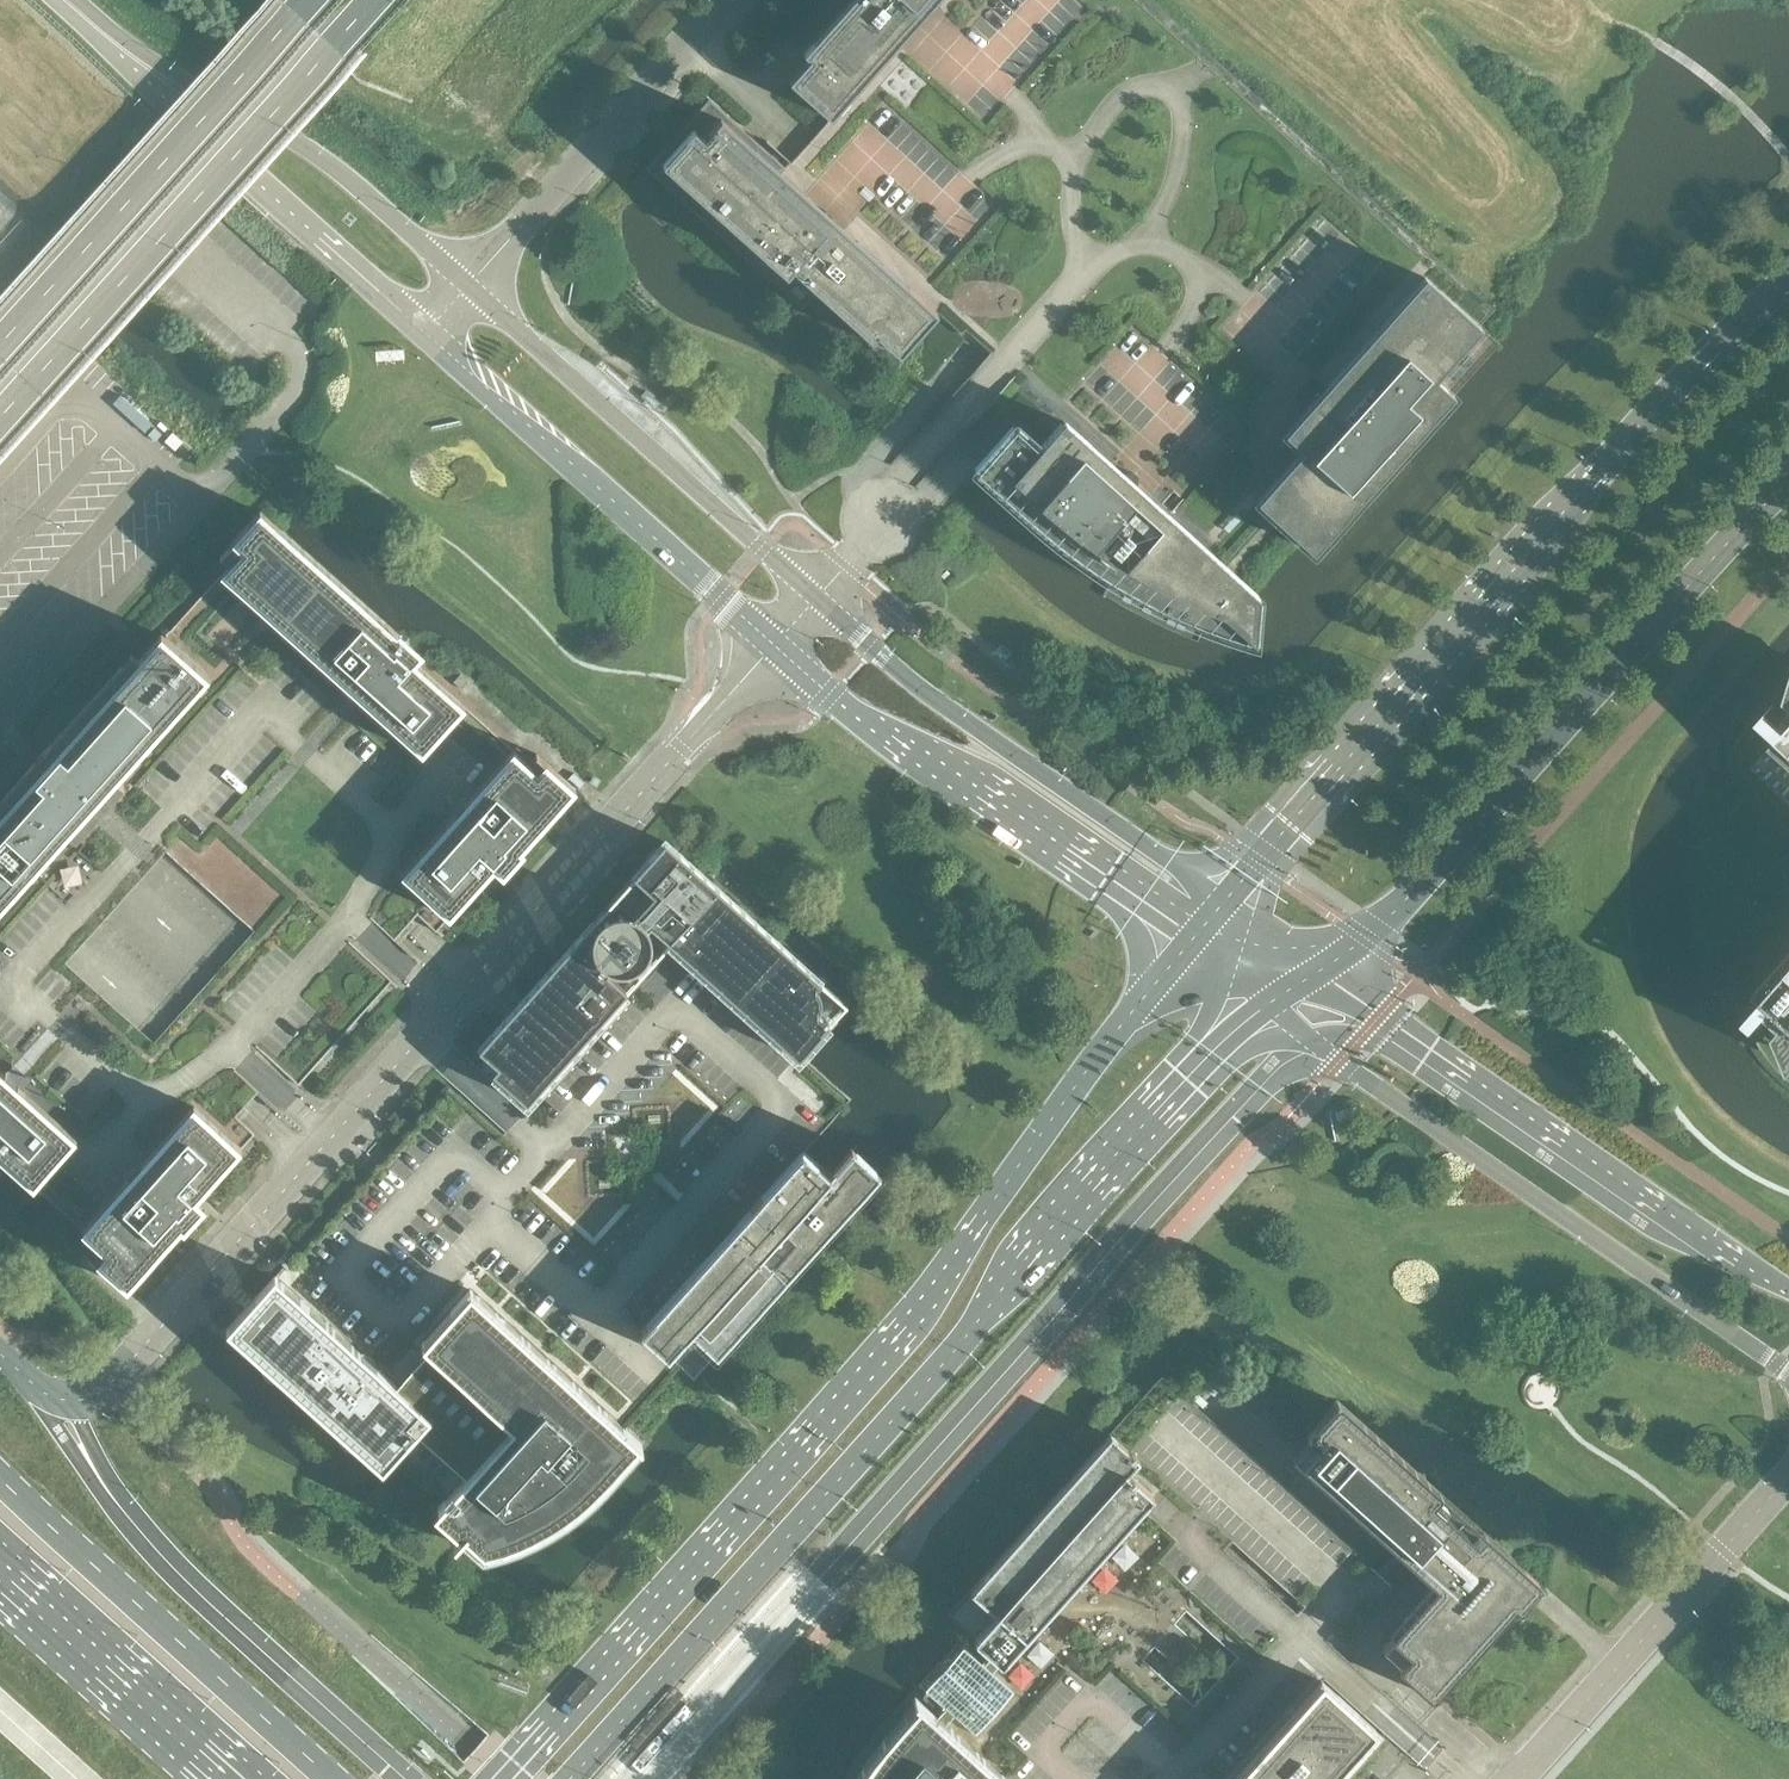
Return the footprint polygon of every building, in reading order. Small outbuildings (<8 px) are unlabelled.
[(900,41),(831,118),(807,145),(786,168),(709,99),(646,169),(802,309),(818,291),(860,244),(937,313),(961,334),(965,330),(968,333),(979,342),(991,353),(1003,364),(1015,375),(990,404),(1002,414),(1014,425),(1015,424),(1040,447),(1202,592),(1225,566),(1271,515),(1298,538),(1312,551),(1453,395),(1499,344),(1492,338),(1507,322),(1148,0),(853,0),(900,41)] [(804,53),(809,58),(789,81),(831,118),(900,41),(903,39),(894,31),(922,0),(851,0),(804,53)] [(154,421),(122,392),(112,403),(144,432),(154,421)] [(1251,590),(1225,566),(1063,421),(1040,447),(1015,424),(1014,425),(973,471),(994,490),(1026,519),(1062,548),(1100,575),(1140,598),(1177,616),(1215,632),(1254,644),(1258,596),(1251,590)] [(245,547),(221,574),(349,688),(347,690),(348,692),(353,686),(366,698),(363,701),(422,754),(465,706),(414,660),(420,654),(278,527),(260,511),(220,556),(221,557),(236,540),(245,547)] [(353,686),(348,692),(347,690),(349,688),(221,574),(165,637),(209,677),(117,779),(124,786),(111,801),(108,798),(87,821),(90,824),(76,839),(69,833),(0,910),(0,1070),(77,1139),(34,1186),(82,1229),(128,1179),(126,1177),(127,1175),(133,1180),(144,1168),(141,1165),(194,1105),(242,1148),(255,1134),(236,1117),(259,1091),(234,1069),(258,1043),(300,1082),(392,980),(415,955),(396,938),(417,915),(436,931),(449,917),(401,874),(454,815),(458,818),(469,805),(463,800),(465,799),(467,801),(513,750),(465,706),(422,754),(363,701),(366,698),(353,686)] [(0,800),(0,910),(69,833),(76,839),(90,824),(87,821),(108,798),(111,801),(124,786),(117,779),(209,677),(165,637),(161,634),(138,659),(132,653),(0,800)] [(1777,737),(1788,748),(1788,724),(1777,737)] [(513,750),(467,801),(465,799),(463,800),(469,805),(458,818),(454,815),(401,874),(449,917),(495,866),(502,871),(576,789),(536,753),(535,754),(547,765),(539,773),(513,750)] [(491,1071),(526,1103),(627,991),(607,973),(609,971),(618,973),(628,973),(636,969),(644,963),(649,955),(651,946),(651,937),(647,928),(650,925),(798,1058),(801,1055),(829,1023),(816,1012),(820,1006),(821,1000),(819,993),(815,988),(821,981),(665,841),(478,1048),(497,1065),(491,1071)] [(627,991),(526,1103),(528,1105),(525,1108),(455,1046),(435,1069),(504,1131),(503,1133),(447,1083),(275,1275),(396,1384),(428,1349),(422,1343),(470,1289),(626,1429),(681,1368),(693,1379),(717,1353),(691,1330),(668,1356),(641,1331),(803,1150),(804,1151),(850,1100),(801,1055),(798,1058),(650,925),(647,928),(651,937),(651,946),(649,955),(644,963),(636,969),(628,973),(618,973),(609,971),(607,973),(627,991)] [(1760,985),(1785,1007),(1779,1014),(1787,1021),(1780,1028),(1788,1049),(1788,953),(1760,985)] [(0,1070),(0,1156),(34,1186),(77,1139),(0,1070)] [(126,1177),(128,1179),(82,1229),(108,1253),(101,1261),(89,1251),(88,1252),(128,1287),(202,1205),(196,1199),(242,1148),(194,1105),(141,1165),(144,1168),(133,1180),(127,1175),(126,1177)] [(803,1150),(641,1331),(668,1356),(691,1330),(717,1353),(856,1198),(804,1151),(803,1150)] [(396,1384),(275,1275),(226,1329),(382,1469),(394,1457),(442,1500),(433,1510),(459,1534),(453,1541),(455,1543),(467,1529),(485,1545),(513,1536),(540,1524),(559,1513),(576,1499),(589,1488),(601,1476),(634,1440),(640,1445),(642,1443),(626,1429),(470,1289),(422,1343),(428,1349),(396,1384)] [(1436,1499),(1438,1496),(1336,1404),(1309,1434),(1307,1433),(1305,1435),(1318,1447),(1301,1466),(1392,1548),(1399,1541),(1441,1578),(1389,1637),(1408,1654),(1397,1667),(1399,1669),(1411,1656),(1438,1680),(1450,1667),(1454,1672),(1531,1586),(1478,1538),(1475,1541),(1443,1513),(1446,1508),(1436,1499)] [(996,1613),(970,1590),(948,1615),(986,1649),(1069,1724),(1225,1550),(1231,1543),(1110,1435),(1099,1447),(1152,1495),(1012,1651),(984,1626),(996,1613)] [(1099,1447),(970,1590),(996,1613),(984,1626),(1012,1651),(1152,1495),(1099,1447)] [(993,1673),(1001,1663),(992,1655),(983,1664),(977,1658),(968,1650),(963,1646),(924,1689),(930,1693),(938,1701),(945,1708),(937,1716),(946,1724),(954,1715),(974,1735),(1014,1691),(993,1673)] [(1233,1778),(1331,1778),(1375,1729),(1322,1682),(1321,1681),(1233,1778)] [(946,1724),(937,1716),(930,1710),(922,1702),(915,1697),(913,1698),(920,1704),(885,1743),(871,1762),(860,1778),(1007,1778),(946,1724)]
